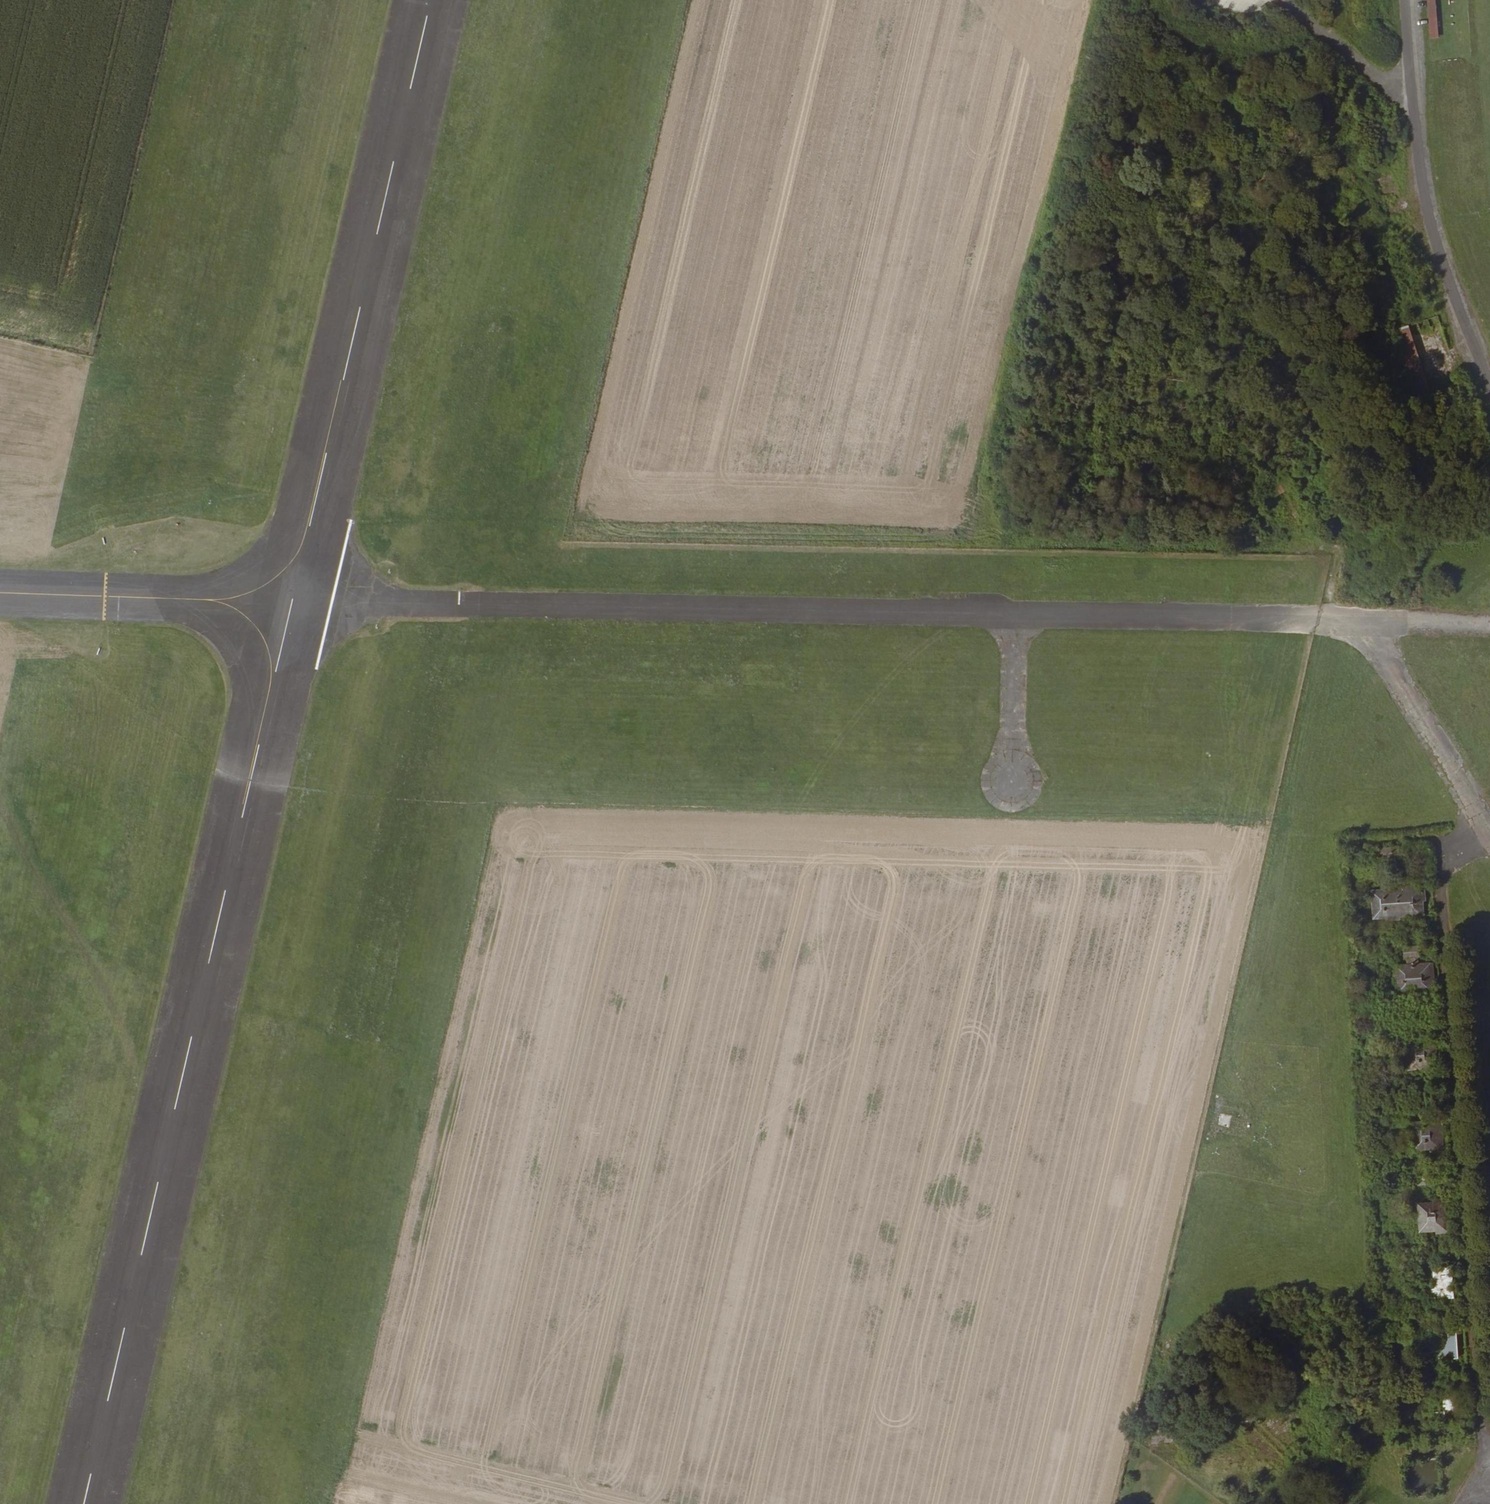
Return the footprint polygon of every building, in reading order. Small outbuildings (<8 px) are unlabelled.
[(1431,393),(1408,325),(1392,330),(1415,398),(1431,393)] [(1405,855),(1405,847),(1382,848),(1382,859),(1398,858),(1398,855),(1405,855)] [(1420,900),(1419,885),(1403,886),(1403,890),(1371,891),(1373,918),(1420,915),(1420,900)] [(1420,957),(1419,946),(1402,947),(1403,958),(1406,958),(1406,965),(1395,966),(1396,981),(1397,992),(1430,990),(1429,979),(1428,963),(1417,964),(1417,957),(1420,957)] [(1437,1047),(1424,1041),(1409,1041),(1410,1067),(1425,1066),(1434,1065),(1434,1055),(1437,1054),(1437,1047)] [(1434,1065),(1425,1066),(1425,1069),(1438,1068),(1437,1054),(1434,1055),(1434,1065)] [(1415,1078),(1416,1094),(1416,1102),(1433,1102),(1433,1085),(1426,1085),(1426,1078),(1415,1078)] [(1414,1120),(1416,1142),(1429,1142),(1429,1147),(1431,1147),(1431,1146),(1443,1146),(1442,1119),(1414,1120)] [(1431,1174),(1421,1174),(1421,1182),(1432,1182),(1431,1174)] [(1421,1229),(1437,1228),(1445,1228),(1445,1216),(1448,1215),(1447,1199),(1436,1199),(1435,1203),(1420,1203),(1421,1229)] [(1445,1228),(1437,1228),(1437,1231),(1449,1231),(1448,1215),(1445,1216),(1445,1228)] [(1436,1288),(1426,1288),(1426,1297),(1453,1296),(1452,1266),(1435,1267),(1436,1288)] [(1430,1349),(1430,1352),(1435,1356),(1436,1357),(1458,1357),(1457,1331),(1439,1332),(1440,1349),(1430,1349)] [(1444,1394),(1444,1396),(1462,1413),(1461,1394),(1444,1394)] [(1462,1413),(1444,1396),(1444,1411),(1434,1411),(1435,1420),(1462,1419),(1462,1413)]
